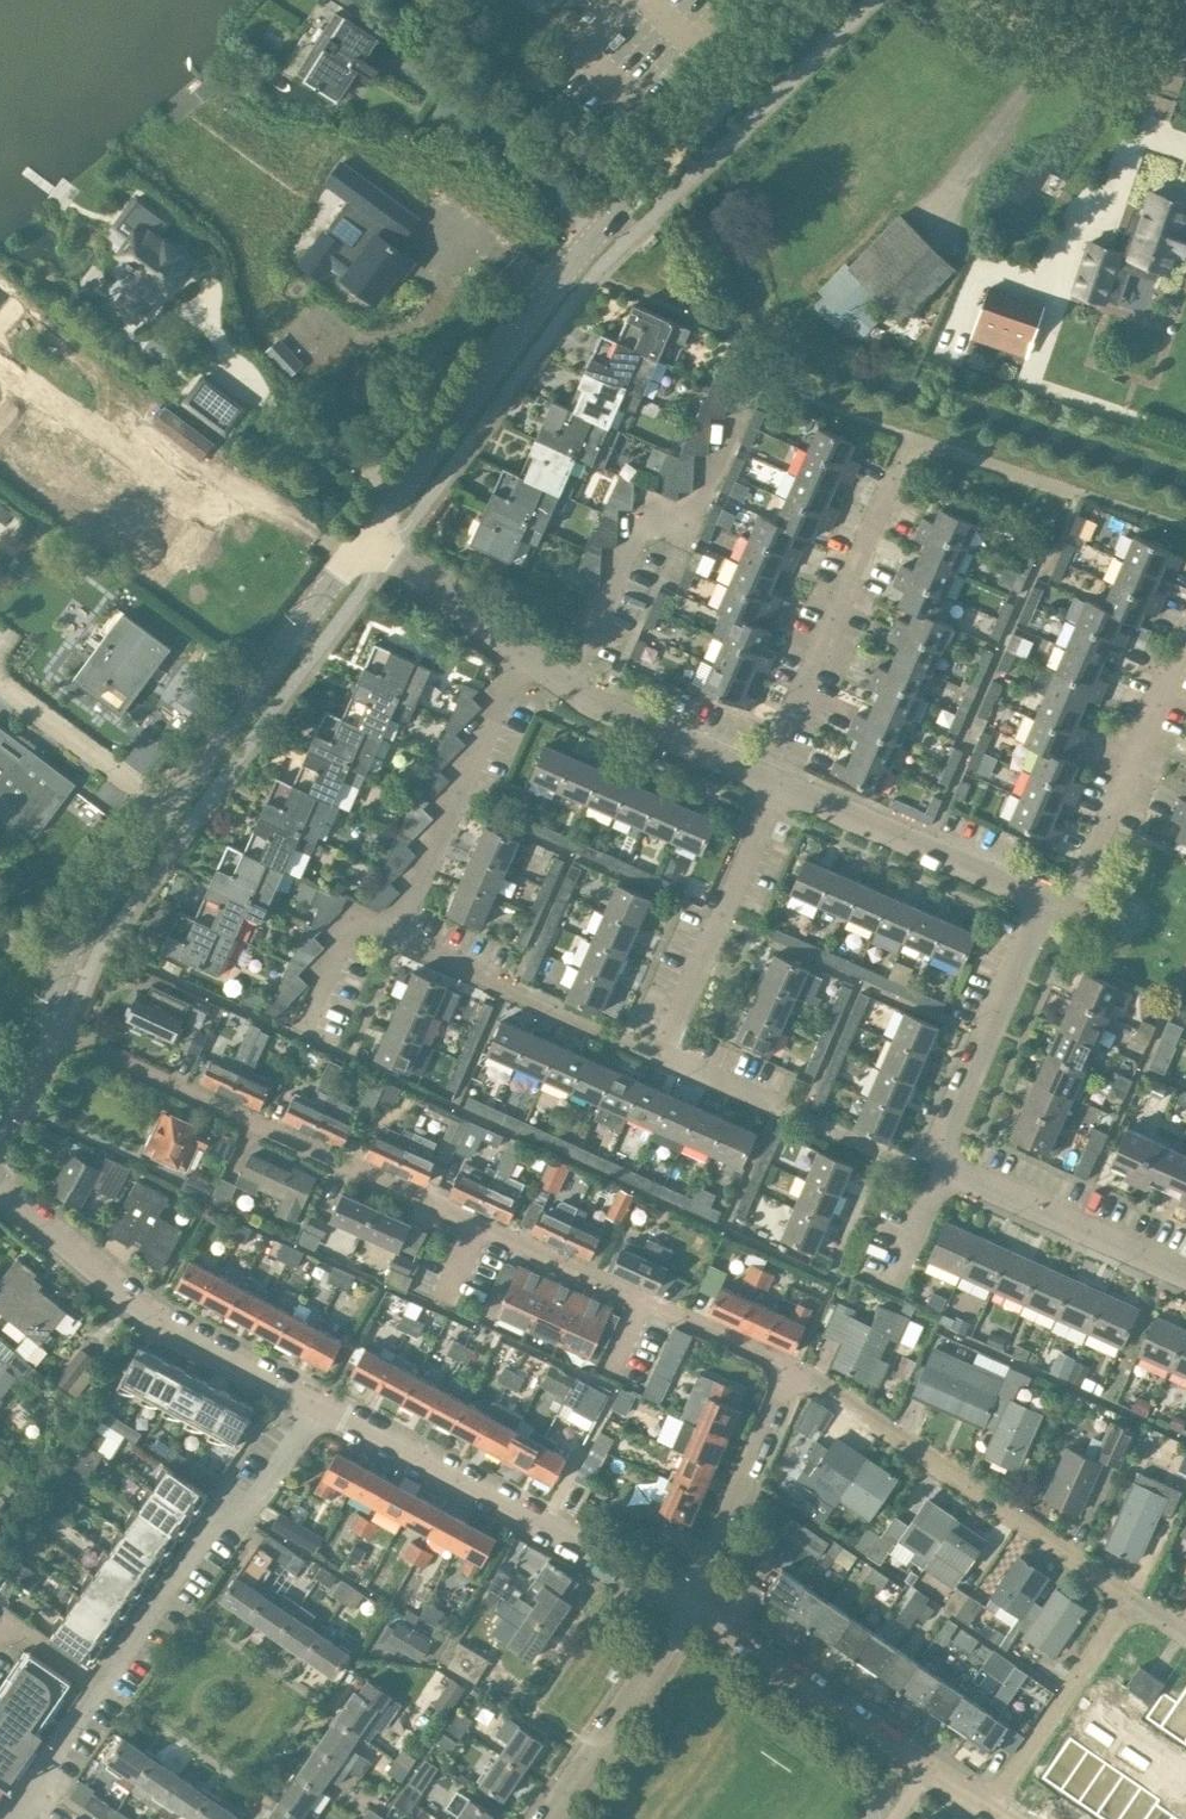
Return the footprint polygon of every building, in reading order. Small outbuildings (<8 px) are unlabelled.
[(401,21),(378,0),(355,0),(390,33),(401,21)] [(543,18),(561,0),(525,0),(543,18)] [(378,44),(379,42),(335,14),(296,75),(317,89),(315,91),(318,93),(320,90),(336,101),(333,105),(334,106),(357,71),(372,80),(379,70),(363,60),(375,41),(378,44)] [(324,234),(300,266),(319,280),(328,269),(374,303),(396,274),(401,277),(412,262),(393,248),(399,240),(401,242),(418,219),(359,175),(342,198),(347,203),(324,234)] [(898,192),(885,227),(901,232),(913,197),(907,195),(898,192)] [(1073,292),(1104,302),(1116,266),(1155,280),(1159,268),(1168,271),(1174,252),(1184,255),(1185,248),(1185,225),(1184,224),(1185,217),(1185,203),(1152,192),(1136,238),(1125,234),(1119,251),(1090,241),(1073,292)] [(143,270),(116,304),(137,320),(141,313),(144,315),(146,312),(144,310),(159,290),(163,285),(163,286),(168,289),(169,290),(180,275),(189,262),(190,261),(180,253),(181,251),(166,240),(165,242),(157,236),(168,220),(155,210),(137,197),(125,212),(141,224),(130,238),(119,252),(137,266),(143,270)] [(844,256),(836,277),(850,282),(844,301),(867,309),(862,325),(892,334),(906,293),(888,287),(899,256),(891,253),(864,244),(858,261),(844,256)] [(989,287),(977,321),(1031,340),(1043,306),(989,287)] [(628,318),(618,341),(659,359),(675,366),(685,343),(691,329),(634,304),(631,311),(628,318)] [(588,364),(585,371),(642,398),(659,359),(618,341),(605,335),(601,333),(588,364)] [(292,351),(276,365),(277,367),(287,377),(303,362),(292,351)] [(579,384),(569,407),(620,430),(627,433),(637,410),(642,398),(585,371),(582,378),(579,384)] [(205,376),(186,401),(200,412),(220,387),(220,386),(219,385),(219,386),(205,376)] [(696,419),(695,420),(696,420),(710,427),(710,425),(711,416),(725,417),(727,388),(712,382),(712,383),(713,383),(705,402),(703,401),(696,419)] [(536,438),(594,463),(604,467),(620,430),(569,407),(556,401),(553,400),(539,431),(536,438)] [(153,420),(164,407),(165,406),(160,402),(148,417),(153,421),(153,420)] [(756,408),(749,425),(758,429),(765,412),(756,408)] [(687,439),(680,455),(694,462),(694,454),(708,455),(710,427),(696,420),(688,439),(687,439)] [(749,425),(741,443),(750,447),(758,429),(749,425)] [(807,451),(854,472),(859,462),(848,457),(854,442),(818,427),(807,451)] [(536,438),(520,474),(560,494),(571,470),(588,477),(593,465),(594,463),(536,438)] [(659,471),(658,473),(664,476),(663,493),(678,500),(679,490),(692,491),(694,462),(680,455),(679,456),(668,451),(667,452),(659,471)] [(807,451),(797,475),(833,491),(838,477),(850,482),(854,472),(807,451)] [(728,472),(737,476),(744,459),(735,455),(728,472)] [(490,498),(486,507),(542,532),(543,532),(559,496),(560,494),(520,474),(507,469),(504,467),(490,498)] [(728,472),(720,490),(729,494),(737,476),(728,472)] [(610,493),(602,512),(604,513),(617,519),(618,508),(633,509),(633,481),(620,475),(612,494),(610,493)] [(796,476),(786,498),(834,519),(838,509),(827,504),(833,491),(797,475),(796,476)] [(786,499),(776,522),(795,531),(795,532),(811,539),(817,525),(829,530),(834,519),(786,498),(786,499)] [(715,502),(707,520),(716,524),(717,522),(723,508),(724,506),(715,502)] [(6,523),(13,513),(0,504),(0,519),(6,523)] [(481,518),(470,542),(527,567),(542,532),(486,507),(484,512),(481,518)] [(977,524),(941,508),(935,522),(923,516),(918,527),(966,548),(977,524)] [(594,530),(586,549),(588,549),(601,555),(602,545),(616,546),(617,519),(604,513),(596,531),(594,530)] [(1077,514),(1070,532),(1079,536),(1086,518),(1077,514)] [(759,515),(749,538),(796,559),(801,549),(790,544),(795,532),(795,531),(776,522),(759,515)] [(707,520),(700,537),(708,541),(716,524),(707,520)] [(920,556),(955,571),(966,548),(918,527),(914,537),(925,542),(920,556)] [(1123,560),(1159,576),(1165,563),(1176,568),(1181,556),(1134,535),(1123,560)] [(738,563),(774,579),(780,565),(792,570),(796,559),(749,538),(738,563)] [(1065,542),(1058,559),(1067,563),(1074,546),(1065,542)] [(576,572),(570,584),(584,591),(585,582),(599,583),(601,557),(601,555),(588,549),(577,572),(576,572)] [(692,554),(686,567),(695,571),(703,554),(694,550),(692,554)] [(1026,553),(1019,571),(1027,574),(1035,557),(1026,553)] [(902,564),(898,574),(945,595),(955,571),(920,556),(914,569),(902,564)] [(1058,559),(1050,577),(1059,581),(1067,563),(1058,559)] [(1123,560),(1113,583),(1160,604),(1165,594),(1154,589),(1159,576),(1123,560)] [(738,563),(728,585),(776,606),(780,596),(769,590),(774,579),(738,563)] [(686,567),(679,584),(688,588),(695,571),(686,567)] [(1017,573),(1011,588),(1020,592),(1027,574),(1019,571),(1017,573)] [(898,574),(893,585),(905,590),(898,604),(915,611),(934,620),(935,617),(945,595),(898,574)] [(1103,606),(1102,608),(1122,617),(1138,624),(1144,610),(1156,615),(1160,604),(1113,583),(1103,606)] [(776,606),(728,585),(717,610),(734,617),(753,626),(754,623),(759,612),(771,617),(776,606)] [(1034,585),(1026,603),(1035,607),(1042,589),(1034,585)] [(659,590),(651,607),(660,611),(668,594),(659,590)] [(1076,623),(1123,644),(1128,634),(1116,629),(1122,617),(1102,608),(1103,606),(1087,599),(1076,623)] [(1006,600),(998,618),(1007,622),(1014,604),(1006,600)] [(1026,603),(1018,620),(1027,624),(1035,607),(1026,603)] [(651,607),(644,625),(652,629),(660,611),(651,607)] [(111,630),(77,675),(124,710),(139,691),(150,676),(149,675),(157,664),(170,647),(118,609),(105,625),(105,624),(104,625),(111,630)] [(893,629),(941,649),(952,624),(935,617),(934,620),(915,611),(909,623),(898,618),(893,629)] [(734,617),(724,640),(771,661),(776,650),(765,645),(771,631),(754,623),(753,626),(734,617)] [(998,618),(990,635),(999,639),(1007,622),(998,618)] [(1066,647),(1101,663),(1107,650),(1119,655),(1123,644),(1076,623),(1066,647)] [(895,656),(931,672),(941,649),(893,629),(889,639),(900,644),(895,656)] [(1013,633),(1005,650),(1014,654),(1015,652),(1022,637),(1013,633)] [(638,638),(630,656),(639,660),(646,642),(638,638)] [(714,663),(749,679),(755,666),(766,671),(771,661),(724,640),(714,663)] [(358,680),(415,706),(431,669),(374,644),(358,680)] [(1055,671),(1103,692),(1108,681),(1096,676),(1101,663),(1066,647),(1055,671)] [(977,664),(977,665),(986,669),(994,652),(985,648),(982,654),(977,664)] [(1005,650),(998,668),(1007,671),(1014,654),(1005,650)] [(976,652),(971,662),(977,664),(982,654),(976,652)] [(878,663),(873,675),(921,695),(931,672),(895,656),(890,668),(879,664),(878,663)] [(749,679),(714,663),(703,688),(750,709),(755,697),(744,692),(749,679)] [(977,665),(969,683),(978,686),(986,669),(977,665)] [(186,700),(193,705),(214,676),(200,666),(198,668),(179,695),(186,700)] [(1055,671),(1045,694),(1081,709),(1087,697),(1098,702),(1103,692),(1055,671)] [(873,675),(868,686),(880,691),(874,704),(910,720),(921,695),(873,675)] [(415,706),(358,680),(342,717),(341,718),(383,736),(382,737),(398,745),(415,706)] [(992,680),(985,697),(993,701),(1001,684),(992,680)] [(457,701),(449,720),(463,726),(482,706),(472,696),(479,689),(464,683),(456,701),(457,701)] [(1045,695),(1035,718),(1082,739),(1087,728),(1075,723),(1081,709),(1045,694),(1045,695)] [(964,695),(956,713),(965,716),(973,699),(964,695)] [(985,697),(977,715),(986,718),(993,701),(985,697)] [(857,712),(852,723),(900,744),(910,720),(874,704),(868,717),(857,712)] [(341,718),(342,717),(325,710),(308,748),(366,773),(382,737),(383,736),(341,718)] [(956,713),(949,730),(957,734),(965,716),(956,713)] [(1035,718),(1024,743),(1040,750),(1041,748),(1061,756),(1066,744),(1067,745),(1078,749),(1082,739),(1035,718)] [(441,739),(432,758),(445,764),(466,743),(455,733),(463,726),(449,720),(447,719),(439,738),(441,739)] [(852,723),(848,733),(859,738),(853,751),(889,767),(900,744),(852,723)] [(983,730),(975,748),(984,752),(991,734),(983,730)] [(11,805),(37,824),(42,823),(70,786),(55,774),(54,775),(34,760),(36,758),(35,757),(28,765),(0,744),(0,806),(11,805)] [(546,744),(531,778),(532,779),(532,778),(561,791),(576,758),(547,745),(546,744)] [(954,747),(946,764),(955,768),(963,750),(954,747)] [(308,748),(293,784),(334,803),(349,810),(366,773),(308,748)] [(975,748),(967,765),(976,769),(984,752),(975,748)] [(1040,750),(1031,772),(1078,793),(1083,783),(1071,778),(1076,767),(1078,763),(1061,756),(1041,748),(1040,750)] [(836,760),(831,771),(878,792),(889,767),(853,751),(848,764),(836,760)] [(425,776),(416,795),(429,801),(449,780),(439,770),(445,764),(432,758),(431,757),(423,775),(425,776)] [(576,758),(561,791),(589,803),(604,770),(576,758)] [(946,764),(939,781),(948,785),(955,768),(946,764)] [(604,770),(589,803),(617,815),(632,782),(604,770)] [(1020,796),(1056,812),(1062,799),(1073,804),(1078,793),(1031,772),(1020,796)] [(277,777),(260,816),(317,841),(334,803),(293,784),(277,777)] [(961,779),(954,797),(963,801),(970,783),(961,779)] [(632,782),(617,815),(640,825),(645,828),(660,795),(632,782)] [(408,813),(399,831),(413,837),(433,817),(423,807),(429,801),(416,795),(414,794),(406,812),(407,813),(408,813)] [(660,795),(645,828),(673,840),(688,807),(660,795)] [(933,795),(925,812),(934,816),(942,799),(933,795)] [(1056,812),(1020,796),(1009,820),(1057,842),(1062,829),(1052,825),(1056,812)] [(1176,808),(1185,812),(1185,800),(1181,798),(1176,808)] [(688,807),(673,840),(699,851),(699,852),(701,852),(716,819),(714,818),(688,807)] [(1171,818),(1183,823),(1177,838),(1185,842),(1185,812),(1176,808),(1171,818)] [(516,813),(512,822),(542,836),(546,826),(516,813)] [(260,816),(244,851),(284,870),(301,877),(317,841),(260,816)] [(485,827),(472,856),(505,870),(518,841),(518,842),(519,840),(485,825),(484,827),(485,827)] [(546,826),(542,836),(570,848),(574,838),(546,826)] [(392,850),(383,868),(396,874),(416,854),(406,844),(413,837),(399,831),(399,830),(398,832),(390,849),(391,850),(392,850)] [(574,838),(570,848),(597,860),(602,851),(574,838)] [(228,844),(211,882),(268,907),(284,870),(244,851),(228,844)] [(602,851),(597,860),(625,873),(630,863),(602,851)] [(472,856),(460,883),(493,898),(505,870),(472,856)] [(555,856),(541,887),(551,891),(564,860),(555,856)] [(805,858),(791,892),(792,892),(819,904),(834,871),(807,859),(805,858)] [(630,863),(625,873),(653,885),(658,875),(630,863)] [(572,864),(559,894),(568,898),(578,878),(582,868),(572,864)] [(366,904),(365,905),(380,911),(400,891),(390,881),(396,874),(383,868),(382,868),(374,887),(375,887),(368,904),(366,904)] [(834,871),(819,904),(848,916),(862,883),(834,871)] [(658,875),(653,885),(678,896),(681,897),(685,888),(658,875)] [(211,882),(195,918),(196,920),(236,937),(252,944),(268,907),(211,882)] [(448,909),(447,911),(481,926),(481,924),(482,921),(493,898),(460,883),(448,910),(448,909)] [(862,883),(848,916),(876,929),(890,896),(862,883)] [(318,887),(311,904),(320,908),(312,925),(321,929),(340,910),(346,896),(319,884),(318,887)] [(604,914),(637,928),(650,898),(617,884),(604,914)] [(541,887),(529,914),(538,919),(551,891),(541,887)] [(559,894),(546,922),(556,926),(568,898),(559,894)] [(890,896),(876,929),(904,941),(918,908),(890,896)] [(918,908),(904,941),(932,953),(947,920),(918,908)] [(179,911),(161,950),(219,975),(235,939),(236,937),(196,920),(195,918),(179,911)] [(529,914),(517,941),(526,946),(538,919),(529,914)] [(604,914),(591,942),(624,956),(637,928),(604,914)] [(947,920),(932,953),(960,965),(959,966),(961,967),(976,932),(974,932),(947,920)] [(546,922),(534,950),(543,954),(556,926),(546,922)] [(290,960),(290,961),(304,967),(324,946),(314,936),(321,929),(312,925),(307,923),(298,941),(299,942),(290,960)] [(775,928),(771,937),(789,945),(793,947),(801,950),(805,941),(797,937),(793,936),(775,928)] [(805,941),(801,950),(817,958),(821,959),(829,963),(833,953),(825,950),(821,948),(805,941)] [(591,942),(579,970),(612,985),(624,956),(591,942)] [(534,950),(521,977),(522,977),(531,982),(543,954),(534,950)] [(774,955),(762,983),(795,997),(806,971),(807,969),(807,970),(808,968),(774,953),(774,955)] [(833,953),(829,963),(845,970),(849,972),(857,975),(861,966),(853,962),(849,960),(833,953)] [(283,979),(275,998),(288,1004),(308,983),(298,973),(304,967),(290,961),(282,978),(283,979)] [(861,966),(857,975),(873,982),(877,984),(885,988),(890,978),(888,978),(881,975),(877,973),(861,966)] [(447,985),(414,970),(401,1000),(433,1015),(447,985)] [(567,995),(566,997),(600,1012),(600,1011),(600,1010),(610,989),(612,985),(579,970),(567,996),(567,995)] [(1083,972),(1072,999),(1108,1015),(1120,988),(1083,972)] [(890,978),(885,988),(901,995),(905,996),(914,1000),(918,991),(909,987),(906,985),(905,985),(890,978)] [(762,983),(749,1010),(782,1025),(795,997),(762,983)] [(190,1002),(152,984),(147,995),(139,992),(125,1022),(171,1043),(190,1002)] [(842,984),(830,1014),(839,1018),(852,988),(842,984)] [(860,991),(847,1021),(856,1026),(869,996),(860,991)] [(918,991),(914,1000),(929,1007),(934,1009),(941,1012),(945,1003),(934,998),(918,991)] [(1071,1000),(1059,1027),(1096,1043),(1105,1023),(1114,1027),(1117,1019),(1108,1015),(1072,999),(1071,1000)] [(401,1000),(388,1028),(421,1043),(433,1015),(401,1000)] [(484,1001),(471,1031),(480,1036),(493,1005),(484,1001)] [(1178,1014),(1185,1018),(1185,1007),(1182,1005),(1178,1014)] [(737,1037),(736,1039),(770,1054),(770,1052),(782,1025),(749,1010),(737,1037)] [(904,1013),(892,1041),(925,1055),(936,1029),(937,1027),(938,1028),(938,1026),(904,1011),(903,1013),(904,1013)] [(830,1014),(818,1042),(827,1046),(839,1018),(830,1014)] [(502,1019),(487,1053),(489,1054),(489,1053),(516,1065),(531,1033),(505,1021),(503,1020),(502,1019)] [(1142,1019),(1137,1029),(1152,1036),(1156,1025),(1142,1019)] [(1169,1020),(1165,1030),(1179,1036),(1183,1027),(1169,1020)] [(847,1021),(835,1050),(844,1054),(856,1026),(847,1021)] [(211,1062),(201,1083),(231,1096),(260,1029),(261,1027),(251,1022),(233,1060),(223,1056),(219,1066),(211,1062)] [(1059,1027),(1047,1054),(1084,1070),(1096,1043),(1059,1027)] [(376,1054),(376,1056),(409,1071),(410,1069),(409,1069),(421,1043),(388,1028),(379,1049),(377,1055),(376,1054)] [(260,1029),(231,1096),(260,1110),(269,1089),(273,1080),(253,1071),(256,1064),(270,1033),(260,1029)] [(1137,1029),(1133,1038),(1148,1045),(1152,1036),(1137,1029)] [(196,1030),(187,1050),(199,1056),(208,1035),(196,1030)] [(1165,1030),(1160,1040),(1175,1046),(1179,1036),(1165,1030)] [(471,1031),(458,1059),(468,1063),(480,1036),(471,1031)] [(546,1079),(561,1045),(533,1033),(518,1067),(546,1079)] [(880,1069),(913,1083),(925,1055),(892,1041),(880,1069)] [(818,1042),(806,1070),(815,1074),(827,1046),(818,1042)] [(573,1092),(589,1058),(561,1045),(546,1079),(573,1092)] [(835,1050),(823,1077),(833,1081),(844,1054),(835,1050)] [(1047,1054),(1036,1081),(1072,1097),(1084,1070),(1047,1054)] [(317,1089),(330,1094),(343,1064),(331,1058),(317,1089)] [(588,1058),(574,1091),(601,1103),(602,1103),(616,1071),(588,1058)] [(458,1059),(446,1087),(456,1091),(468,1063),(458,1059)] [(868,1096),(901,1111),(913,1083),(880,1069),(868,1096)] [(616,1071),(602,1103),(628,1115),(630,1116),(644,1083),(631,1077),(616,1071)] [(1118,1073),(1114,1083),(1127,1089),(1132,1079),(1118,1073)] [(823,1077),(811,1106),(820,1110),(833,1081),(823,1077)] [(372,1079),(358,1110),(370,1116),(384,1085),(372,1079)] [(393,1106),(402,1088),(388,1081),(380,1100),(393,1106)] [(1036,1081),(1024,1108),(1060,1124),(1072,1097),(1036,1081)] [(644,1083),(630,1116),(657,1128),(658,1128),(672,1095),(644,1083)] [(1114,1083),(1110,1092),(1124,1098),(1127,1089),(1114,1083)] [(1150,1083),(1146,1093),(1161,1099),(1165,1089),(1150,1083)] [(1183,1089),(1177,1102),(1185,1106),(1185,1091),(1183,1089)] [(314,1134),(330,1098),(320,1093),(316,1104),(295,1095),(284,1121),(314,1134)] [(469,1095),(464,1106),(492,1119),(493,1119),(498,1109),(497,1108),(469,1095)] [(672,1095),(658,1128),(685,1140),(686,1140),(700,1108),(672,1095)] [(855,1124),(855,1125),(889,1140),(889,1139),(901,1111),(868,1096),(856,1124),(855,1124)] [(330,1098),(314,1134),(343,1147),(353,1125),(346,1122),(352,1107),(330,1098)] [(430,1102),(425,1112),(450,1124),(444,1138),(458,1144),(469,1120),(430,1102)] [(700,1108),(686,1140),(714,1153),(728,1120),(700,1108)] [(1024,1108),(1012,1135),(1048,1151),(1048,1152),(1054,1154),(1060,1152),(1065,1140),(1063,1135),(1057,1132),(1060,1124),(1024,1108)] [(498,1109),(493,1119),(519,1131),(524,1121),(498,1109)] [(229,1161),(235,1147),(166,1115),(149,1152),(185,1169),(196,1146),(229,1161)] [(469,1120),(455,1149),(468,1156),(473,1154),(480,1138),(498,1146),(503,1134),(469,1120)] [(728,1120),(714,1153),(740,1164),(739,1165),(741,1165),(756,1132),(754,1131),(754,1132),(728,1120)] [(524,1121),(519,1131),(547,1144),(552,1133),(524,1121)] [(376,1133),(365,1157),(397,1171),(415,1132),(405,1127),(402,1133),(388,1126),(384,1137),(376,1133)] [(1094,1127),(1090,1137),(1104,1143),(1108,1133),(1094,1127)] [(1110,1162),(1133,1172),(1130,1179),(1141,1184),(1144,1177),(1165,1187),(1185,1140),(1185,1129),(1177,1149),(1126,1127),(1124,1132),(1110,1162)] [(759,1158),(769,1162),(782,1134),(771,1130),(759,1158)] [(415,1132),(397,1171),(425,1184),(436,1160),(430,1157),(437,1141),(415,1132)] [(552,1133),(547,1144),(575,1157),(580,1146),(552,1133)] [(1090,1137),(1085,1146),(1099,1152),(1100,1153),(1104,1143),(1090,1137)] [(1165,1187),(1185,1196),(1185,1153),(1185,1152),(1185,1140),(1165,1187)] [(509,1143),(501,1159),(497,1171),(496,1170),(479,1208),(509,1222),(518,1200),(520,1195),(519,1195),(524,1184),(509,1177),(521,1149),(509,1143)] [(580,1146),(575,1157),(604,1169),(608,1159),(580,1146)] [(81,1208),(93,1186),(114,1199),(131,1168),(93,1150),(84,1163),(73,1156),(53,1193),(81,1208)] [(805,1178),(838,1193),(851,1164),(818,1150),(805,1178)] [(558,1193),(570,1164),(551,1156),(539,1185),(558,1193)] [(252,1157),(244,1176),(262,1185),(260,1189),(286,1200),(279,1214),(296,1222),(316,1179),(295,1169),(292,1175),(252,1157)] [(747,1185),(757,1190),(769,1162),(759,1158),(747,1185)] [(608,1159),(604,1169),(632,1182),(636,1172),(608,1159)] [(460,1173),(450,1195),(479,1208),(496,1171),(487,1167),(485,1172),(475,1167),(465,1163),(460,1173)] [(636,1172),(632,1182),(660,1195),(664,1185),(636,1172)] [(180,1190),(207,1202),(212,1189),(186,1177),(180,1190)] [(209,1201),(226,1209),(237,1185),(221,1177),(209,1201)] [(838,1193),(805,1178),(793,1206),(826,1220),(838,1193)] [(137,1179),(107,1233),(129,1245),(133,1237),(142,1242),(135,1255),(160,1269),(182,1230),(158,1217),(169,1197),(137,1179)] [(664,1185),(660,1195),(688,1208),(692,1197),(664,1185)] [(757,1190),(747,1185),(733,1216),(744,1220),(757,1190)] [(621,1222),(634,1195),(620,1188),(607,1216),(621,1222)] [(365,1237),(377,1211),(342,1195),(330,1221),(365,1237)] [(692,1197),(688,1208),(716,1221),(721,1210),(710,1206),(693,1198),(692,1197)] [(532,1229),(531,1231),(561,1245),(573,1219),(578,1207),(569,1202),(565,1200),(559,1201),(556,1208),(551,1206),(549,1212),(542,1208),(532,1229)] [(826,1220),(793,1206),(781,1234),(813,1249),(826,1220)] [(573,1219),(561,1245),(591,1258),(603,1230),(602,1229),(583,1221),(587,1211),(578,1207),(573,1219)] [(377,1211),(365,1237),(399,1253),(411,1227),(377,1211)] [(311,1215),(305,1229),(323,1237),(330,1223),(311,1215)] [(231,1219),(224,1235),(236,1240),(243,1224),(234,1220),(231,1219)] [(927,1258),(929,1259),(960,1273),(977,1235),(944,1220),(927,1258)] [(243,1224),(236,1240),(245,1244),(253,1229),(243,1224)] [(977,1235),(960,1273),(992,1288),(1009,1249),(977,1235)] [(623,1247),(613,1269),(616,1270),(643,1282),(656,1288),(666,1266),(665,1265),(673,1248),(649,1237),(643,1249),(626,1242),(624,1247),(623,1247)] [(283,1242),(276,1258),(287,1263),(294,1247),(283,1242)] [(294,1247),(287,1263),(297,1267),(304,1252),(294,1247)] [(1009,1249),(992,1288),(1024,1302),(1041,1264),(1009,1249)] [(390,1267),(408,1275),(414,1261),(396,1253),(390,1267)] [(0,1281),(0,1311),(28,1333),(39,1343),(41,1344),(67,1311),(31,1281),(37,1273),(18,1258),(0,1281)] [(190,1258),(176,1284),(202,1298),(216,1272),(190,1258)] [(505,1261),(493,1288),(505,1293),(496,1314),(497,1314),(528,1329),(551,1280),(519,1265),(518,1265),(518,1266),(505,1261)] [(756,1284),(763,1269),(752,1263),(745,1279),(756,1284)] [(1041,1264),(1024,1302),(1056,1317),(1073,1278),(1041,1264)] [(334,1265),(327,1281),(338,1286),(345,1270),(334,1265)] [(763,1269),(756,1284),(767,1289),(774,1274),(763,1269)] [(345,1270),(338,1286),(349,1291),(356,1275),(345,1270)] [(216,1272),(202,1298),(227,1312),(241,1286),(216,1272)] [(1073,1278),(1056,1317),(1088,1331),(1105,1293),(1073,1278)] [(551,1280),(528,1329),(560,1343),(582,1294),(551,1280)] [(241,1286),(227,1312),(252,1326),(266,1299),(241,1286)] [(737,1325),(749,1300),(721,1287),(709,1313),(737,1325)] [(927,1305),(926,1306),(940,1312),(947,1298),(933,1292),(927,1305)] [(1105,1293),(1088,1331),(1120,1346),(1138,1308),(1105,1293)] [(582,1294),(560,1343),(590,1356),(596,1342),(606,1347),(620,1315),(610,1311),(612,1307),(582,1294)] [(266,1299),(252,1326),(277,1339),(291,1313),(266,1299)] [(411,1300),(405,1312),(415,1318),(421,1307),(423,1305),(411,1300)] [(749,1300),(737,1325),(765,1337),(776,1312),(749,1300)] [(905,1301),(899,1313),(905,1316),(910,1318),(915,1307),(916,1305),(907,1302),(905,1300),(905,1301)] [(776,1312),(765,1337),(792,1350),(811,1308),(798,1303),(791,1319),(776,1312)] [(840,1304),(829,1327),(845,1335),(832,1363),(878,1384),(888,1362),(877,1358),(888,1335),(895,1338),(914,1347),(924,1324),(910,1318),(905,1316),(899,1313),(880,1304),(870,1325),(850,1316),(853,1310),(840,1304)] [(405,1312),(396,1327),(406,1332),(407,1333),(415,1318),(405,1312)] [(291,1313),(277,1339),(302,1353),(316,1327),(291,1313)] [(1185,1333),(1185,1329),(1155,1315),(1137,1353),(1170,1368),(1185,1333)] [(951,1326),(951,1327),(965,1334),(970,1322),(956,1316),(955,1319),(951,1326)] [(415,1318),(407,1333),(412,1335),(417,1338),(418,1337),(425,1323),(415,1318)] [(316,1327),(302,1353),(328,1367),(342,1341),(316,1327)] [(671,1335),(658,1363),(674,1370),(691,1334),(675,1327),(671,1335)] [(992,1331),(987,1342),(1002,1349),(1007,1338),(992,1331)] [(1170,1368),(1185,1375),(1185,1333),(1170,1368)] [(455,1339),(446,1354),(457,1360),(465,1345),(455,1339)] [(1016,1344),(1012,1354),(1026,1360),(1031,1351),(1016,1344)] [(364,1349),(351,1374),(352,1374),(378,1388),(392,1362),(390,1361),(395,1353),(396,1351),(384,1345),(379,1355),(365,1347),(364,1349)] [(465,1345),(457,1360),(467,1365),(475,1350),(465,1345)] [(918,1383),(914,1393),(982,1424),(984,1421),(997,1393),(1004,1377),(973,1363),(935,1345),(927,1364),(918,1383)] [(139,1346),(117,1389),(122,1392),(127,1393),(131,1394),(136,1394),(136,1392),(142,1395),(139,1401),(140,1401),(163,1358),(139,1346)] [(68,1389),(93,1357),(81,1348),(56,1379),(68,1389)] [(0,1397),(16,1377),(20,1380),(32,1365),(26,1359),(14,1350),(5,1361),(0,1356),(0,1398),(0,1397)] [(904,1355),(895,1374),(899,1376),(906,1379),(915,1360),(908,1357),(904,1355)] [(163,1358),(140,1401),(145,1404),(149,1405),(154,1406),(159,1406),(159,1404),(165,1407),(162,1413),(163,1414),(186,1370),(163,1358)] [(1056,1358),(1050,1372),(1068,1380),(1074,1366),(1056,1358)] [(392,1362),(378,1388),(403,1402),(417,1375),(392,1362)] [(551,1365),(542,1382),(568,1395),(578,1377),(566,1370),(552,1363),(551,1365)] [(1004,1377),(997,1393),(1009,1399),(1010,1398),(1012,1399),(1019,1384),(1029,1380),(1032,1375),(1009,1365),(1004,1377)] [(1074,1366),(1068,1380),(1082,1386),(1086,1377),(1088,1372),(1074,1366)] [(504,1367),(496,1381),(507,1387),(515,1372),(504,1367)] [(186,1370),(163,1414),(167,1416),(168,1416),(172,1417),(176,1418),(181,1418),(181,1416),(188,1420),(185,1425),(185,1426),(208,1383),(186,1370)] [(515,1372),(507,1387),(517,1392),(524,1379),(525,1377),(515,1372)] [(699,1373),(679,1417),(684,1419),(727,1438),(740,1408),(727,1402),(733,1387),(716,1380),(699,1373)] [(417,1375),(403,1402),(428,1415),(442,1389),(417,1375)] [(558,1412),(557,1414),(587,1430),(594,1418),(595,1416),(607,1393),(578,1377),(568,1395),(565,1399),(564,1402),(558,1412)] [(650,1379),(642,1396),(658,1403),(666,1386),(650,1379)] [(53,1382),(47,1390),(70,1408),(75,1411),(81,1404),(53,1382)] [(208,1383),(185,1426),(190,1428),(195,1430),(199,1430),(204,1431),(204,1428),(211,1432),(207,1438),(208,1438),(231,1395),(208,1383)] [(442,1389),(428,1415),(453,1429),(467,1402),(442,1389)] [(621,1389),(613,1407),(624,1413),(633,1394),(621,1389)] [(997,1393),(984,1421),(997,1427),(985,1453),(1017,1467),(1042,1412),(1012,1399),(1010,1398),(1009,1399),(997,1393)] [(231,1395),(208,1438),(213,1441),(213,1440),(217,1442),(222,1443),(227,1443),(226,1440),(233,1444),(235,1445),(240,1447),(239,1449),(240,1450),(259,1422),(258,1421),(257,1423),(249,1419),(255,1407),(231,1395)] [(1137,1396),(1131,1408),(1146,1415),(1152,1403),(1137,1396)] [(811,1399),(803,1412),(819,1422),(828,1409),(811,1399)] [(492,1416),(478,1442),(503,1456),(517,1429),(522,1419),(525,1414),(500,1401),(492,1416)] [(467,1402),(453,1429),(478,1442),(492,1416),(467,1402)] [(112,1414),(106,1423),(121,1432),(127,1423),(112,1414)] [(1169,1424),(1182,1430),(1185,1421),(1185,1420),(1185,1419),(1174,1414),(1169,1424)] [(684,1419),(672,1446),(685,1452),(684,1452),(715,1466),(727,1438),(684,1419)] [(1093,1436),(1084,1454),(1065,1446),(1043,1495),(1076,1510),(1098,1461),(1099,1461),(1101,1457),(1116,1463),(1131,1430),(1108,1420),(1100,1440),(1093,1436)] [(127,1423),(121,1432),(125,1435),(136,1442),(142,1433),(127,1423)] [(517,1429),(503,1456),(528,1469),(546,1436),(533,1428),(531,1430),(529,1436),(517,1429)] [(96,1429),(87,1444),(98,1450),(107,1435),(96,1429)] [(593,1445),(607,1452),(614,1439),(600,1431),(593,1445)] [(546,1436),(528,1469),(553,1483),(567,1456),(553,1449),(557,1441),(546,1436)] [(810,1460),(796,1479),(821,1496),(815,1505),(806,1499),(800,1508),(821,1523),(834,1505),(833,1505),(839,1497),(866,1457),(837,1437),(829,1449),(818,1441),(806,1457),(810,1460)] [(159,1438),(153,1446),(167,1456),(173,1448),(159,1438)] [(607,1452),(593,1445),(574,1480),(588,1487),(607,1452)] [(173,1448),(167,1456),(182,1466),(188,1458),(173,1448)] [(1177,1469),(1185,1473),(1185,1449),(1177,1469)] [(324,1477),(316,1491),(326,1497),(327,1495),(331,1498),(338,1484),(350,1491),(364,1466),(337,1452),(324,1477)] [(684,1452),(673,1479),(703,1492),(715,1466),(684,1452)] [(866,1457),(839,1497),(839,1498),(868,1518),(896,1478),(866,1457)] [(79,1458),(74,1466),(89,1475),(94,1467),(79,1458)] [(196,1460),(188,1472),(211,1488),(212,1489),(220,1477),(196,1460)] [(155,1491),(191,1516),(196,1510),(198,1511),(209,1496),(164,1465),(161,1470),(159,1474),(158,1479),(157,1484),(159,1484),(155,1491)] [(377,1505),(390,1481),(364,1466),(350,1491),(377,1505)] [(1131,1480),(1102,1542),(1135,1557),(1157,1509),(1168,1514),(1180,1488),(1137,1468),(1131,1480)] [(69,1473),(60,1488),(71,1494),(80,1479),(69,1473)] [(653,1498),(646,1513),(674,1525),(677,1516),(691,1521),(703,1492),(673,1479),(663,1502),(653,1498)] [(403,1520),(416,1495),(390,1481),(377,1505),(403,1520)] [(144,1505),(140,1512),(176,1537),(181,1531),(183,1532),(193,1518),(191,1516),(155,1491),(149,1487),(146,1491),(144,1495),(143,1500),(142,1505),(144,1505)] [(60,1488),(51,1503),(52,1503),(62,1509),(71,1494),(60,1488)] [(429,1534),(442,1509),(416,1495),(403,1520),(429,1534)] [(910,1525),(900,1539),(915,1550),(910,1558),(924,1568),(924,1567),(923,1566),(928,1559),(956,1520),(927,1500),(910,1525)] [(621,1504),(615,1514),(633,1524),(639,1514),(621,1504)] [(168,1553),(179,1539),(176,1537),(140,1512),(134,1508),(132,1512),(130,1517),(128,1521),(128,1526),(130,1526),(125,1533),(161,1558),(166,1552),(168,1553)] [(455,1548),(469,1523),(442,1509),(429,1534),(455,1548)] [(357,1512),(349,1527),(362,1534),(370,1519),(357,1512)] [(280,1513),(272,1526),(282,1532),(315,1551),(323,1537),(301,1525),(290,1518),(280,1513)] [(43,1517),(34,1532),(44,1538),(53,1523),(43,1517)] [(794,1517),(783,1533),(819,1557),(829,1541),(794,1517)] [(370,1519),(362,1534),(372,1540),(380,1525),(370,1519)] [(928,1559),(923,1566),(924,1567),(952,1586),(984,1540),(956,1520),(928,1559)] [(469,1523),(455,1548),(470,1556),(463,1570),(475,1576),(496,1538),(469,1523)] [(868,1526),(854,1545),(866,1554),(880,1534),(868,1526)] [(151,1573),(154,1575),(164,1560),(161,1558),(125,1533),(120,1529),(117,1534),(115,1538),(113,1542),(113,1547),(115,1547),(110,1554),(147,1580),(151,1573)] [(34,1532),(25,1546),(35,1553),(44,1538),(34,1532)] [(236,1575),(220,1597),(249,1617),(265,1594),(254,1587),(274,1557),(286,1565),(294,1552),(266,1533),(237,1576),(236,1575)] [(880,1534),(866,1554),(880,1563),(880,1562),(893,1544),(881,1535),(880,1534)] [(834,1540),(825,1554),(826,1555),(834,1560),(835,1560),(836,1558),(843,1547),(834,1540)] [(410,1541),(402,1556),(413,1562),(421,1547),(410,1541)] [(355,1544),(346,1559),(357,1566),(366,1550),(355,1544)] [(415,1562),(410,1572),(419,1577),(424,1567),(425,1568),(433,1553),(423,1548),(421,1547),(413,1562),(415,1562)] [(137,1594),(139,1596),(149,1581),(147,1580),(110,1554),(105,1550),(102,1554),(100,1559),(99,1563),(98,1568),(100,1568),(96,1575),(132,1601),(137,1594)] [(286,1565),(284,1567),(286,1568),(296,1575),(306,1560),(294,1552),(286,1565)] [(992,1597),(985,1608),(1012,1627),(1014,1625),(1020,1616),(1021,1617),(1029,1605),(1033,1599),(1048,1577),(1019,1558),(992,1597)] [(16,1560),(7,1576),(17,1582),(27,1567),(16,1560)] [(499,1567),(488,1588),(489,1589),(504,1599),(513,1605),(552,1631),(570,1604),(565,1600),(578,1581),(549,1562),(533,1584),(539,1588),(534,1595),(540,1599),(534,1607),(518,1597),(522,1591),(507,1581),(511,1576),(499,1567)] [(872,1565),(863,1579),(868,1583),(877,1570),(878,1569),(872,1565)] [(317,1579),(330,1587),(337,1577),(325,1568),(317,1579)] [(764,1593),(761,1597),(764,1599),(767,1596),(788,1610),(806,1584),(783,1568),(765,1593),(764,1593)] [(877,1570),(868,1583),(880,1591),(889,1578),(877,1570)] [(85,1589),(81,1596),(117,1622),(122,1615),(124,1617),(134,1602),(132,1601),(96,1575),(90,1571),(87,1576),(85,1580),(84,1584),(83,1589),(85,1589)] [(911,1571),(905,1580),(912,1584),(918,1575),(911,1571)] [(7,1606),(10,1602),(8,1597),(17,1582),(7,1576),(0,1587),(0,1602),(7,1606)] [(343,1579),(332,1593),(343,1601),(353,1587),(343,1579)] [(806,1584),(788,1610),(809,1624),(806,1627),(808,1629),(828,1600),(806,1584)] [(265,1594),(249,1617),(279,1637),(301,1604),(284,1593),(282,1595),(272,1588),(270,1587),(265,1594)] [(353,1587),(343,1601),(354,1609),(364,1594),(353,1587)] [(957,1587),(943,1606),(952,1612),(956,1616),(970,1596),(957,1587)] [(917,1588),(896,1617),(905,1624),(909,1626),(916,1615),(925,1603),(925,1602),(929,1597),(925,1594),(917,1588)] [(489,1589),(482,1599),(497,1609),(504,1599),(489,1589)] [(1000,1644),(999,1646),(1006,1651),(1007,1649),(1021,1629),(1026,1633),(1025,1635),(1054,1655),(1084,1610),(1056,1590),(1044,1607),(1033,1599),(1029,1605),(1021,1617),(1020,1616),(1014,1625),(1012,1627),(1005,1638),(1000,1644)] [(81,1596),(75,1592),(72,1597),(70,1601),(69,1605),(68,1610),(71,1611),(66,1617),(103,1643),(107,1636),(109,1638),(120,1623),(117,1622),(81,1596)] [(406,1604),(419,1611),(424,1603),(411,1596),(406,1604)] [(970,1596),(956,1616),(969,1624),(983,1605),(970,1596)] [(828,1600),(808,1629),(809,1629),(812,1626),(833,1641),(851,1615),(828,1600)] [(925,1603),(916,1615),(925,1621),(934,1609),(925,1603)] [(306,1656),(322,1633),(309,1625),(316,1615),(301,1604),(279,1637),(306,1656)] [(520,1628),(509,1643),(532,1659),(552,1631),(513,1605),(504,1617),(520,1628)] [(407,1612),(404,1617),(405,1617),(415,1623),(420,1616),(409,1609),(407,1612)] [(66,1617),(61,1613),(58,1618),(56,1622),(54,1626),(54,1631),(56,1632),(51,1639),(90,1666),(91,1665),(88,1663),(92,1657),(95,1659),(105,1644),(103,1643),(66,1617)] [(444,1615),(438,1626),(450,1633),(456,1622),(444,1615)] [(851,1615),(833,1641),(854,1655),(851,1658),(853,1659),(873,1631),(851,1615)] [(948,1618),(939,1632),(949,1638),(957,1625),(958,1624),(948,1618)] [(388,1623),(377,1642),(396,1653),(400,1647),(420,1660),(431,1643),(397,1622),(394,1627),(388,1623)] [(962,1628),(953,1641),(961,1646),(962,1647),(970,1634),(967,1632),(962,1628)] [(996,1629),(990,1638),(999,1644),(1005,1635),(1005,1634),(996,1629)] [(873,1631),(853,1659),(855,1660),(857,1657),(878,1672),(896,1646),(873,1631)] [(322,1633),(306,1656),(335,1675),(356,1644),(340,1634),(334,1642),(322,1633)] [(970,1634),(962,1647),(971,1653),(979,1640),(971,1634),(970,1634)] [(461,1643),(448,1666),(476,1683),(490,1660),(461,1643)] [(896,1646),(878,1672),(899,1686),(896,1689),(898,1691),(905,1681),(918,1662),(896,1646)] [(6,1785),(13,1789),(13,1788),(12,1787),(37,1751),(32,1747),(41,1734),(36,1731),(71,1682),(31,1654),(0,1698),(0,1794),(6,1785)] [(1009,1659),(996,1677),(1004,1682),(1004,1683),(1016,1665),(1017,1664),(1009,1659)] [(905,1681),(898,1691),(900,1691),(902,1688),(923,1703),(941,1677),(918,1662),(905,1681)] [(1140,1665),(1126,1685),(1127,1685),(1151,1701),(1164,1682),(1159,1679),(1152,1673),(1140,1666),(1140,1665)] [(433,1704),(447,1713),(465,1686),(451,1677),(433,1704)] [(941,1677),(923,1703),(944,1717),(941,1720),(943,1721),(963,1692),(941,1677)] [(355,1690),(335,1718),(359,1734),(378,1707),(381,1709),(390,1695),(391,1694),(369,1679),(359,1693),(355,1690)] [(1146,1718),(1184,1744),(1185,1740),(1185,1688),(1176,1702),(1163,1693),(1146,1718)] [(963,1692),(943,1721),(944,1722),(947,1719),(968,1733),(986,1708),(985,1707),(964,1693),(963,1692)] [(986,1708),(968,1733),(989,1748),(986,1751),(989,1753),(992,1749),(991,1748),(997,1740),(1008,1724),(1009,1723),(993,1713),(998,1706),(990,1701),(986,1708)] [(473,1719),(459,1709),(451,1720),(466,1730),(473,1719)] [(497,1734),(509,1742),(501,1754),(523,1769),(542,1741),(508,1717),(497,1734)] [(335,1718),(317,1745),(350,1768),(360,1754),(350,1747),(359,1734),(335,1718)] [(451,1720),(443,1732),(457,1741),(458,1742),(466,1730),(451,1720)] [(1090,1722),(1085,1729),(1097,1738),(1102,1730),(1090,1722)] [(1008,1724),(997,1740),(1013,1752),(1024,1736),(1008,1724)] [(1102,1730),(1097,1738),(1109,1746),(1114,1738),(1102,1730)] [(1070,1737),(1042,1778),(1044,1780),(1044,1779),(1061,1791),(1089,1750),(1070,1737)] [(111,1762),(107,1767),(120,1776),(117,1781),(130,1790),(131,1789),(137,1780),(153,1757),(124,1738),(109,1761),(111,1762)] [(317,1745),(297,1773),(320,1790),(320,1789),(329,1777),(339,1784),(350,1768),(317,1745)] [(1126,1746),(1121,1754),(1132,1762),(1138,1754),(1126,1746)] [(417,1757),(402,1748),(395,1759),(409,1769),(417,1757)] [(1089,1750),(1061,1791),(1078,1803),(1106,1762),(1089,1750)] [(523,1769),(501,1754),(481,1783),(503,1798),(523,1769)] [(1138,1754),(1132,1762),(1144,1770),(1149,1762),(1150,1762),(1138,1754)] [(137,1780),(131,1789),(144,1798),(159,1808),(181,1777),(153,1757),(137,1780)] [(388,1770),(401,1780),(409,1769),(395,1759),(388,1770)] [(1106,1762),(1078,1803),(1096,1815),(1124,1774),(1106,1762)] [(1165,1764),(1160,1772),(1172,1780),(1177,1772),(1165,1764)] [(1172,1780),(1184,1788),(1185,1785),(1185,1778),(1177,1772),(1172,1780)] [(278,1801),(303,1818),(314,1818),(318,1813),(308,1807),(320,1790),(297,1773),(278,1801)] [(1096,1815),(1102,1818),(1119,1818),(1142,1787),(1124,1774),(1096,1815)] [(157,1811),(169,1818),(174,1818),(180,1810),(193,1818),(209,1796),(181,1777),(159,1808),(157,1811)] [(423,1791),(409,1781),(401,1793),(415,1802),(423,1791)] [(1119,1818),(1145,1818),(1159,1799),(1142,1787),(1119,1818)] [(446,1806),(459,1815),(456,1818),(489,1818),(492,1813),(470,1798),(458,1789),(446,1806)] [(84,1806),(103,1818),(111,1818),(117,1810),(116,1809),(93,1793),(84,1806)] [(394,1803),(408,1813),(415,1802),(401,1793),(394,1803)] [(193,1818),(194,1818),(235,1818),(238,1815),(210,1796),(209,1796),(193,1818)] [(1145,1818),(1171,1818),(1174,1816),(1157,1804),(1160,1799),(1159,1799),(1145,1818)] [(278,1801),(266,1818),(303,1818),(278,1801)] [(370,1807),(362,1818),(363,1818),(383,1818),(385,1817),(370,1807)] [(111,1818),(127,1818),(128,1817),(117,1810),(111,1818)]
